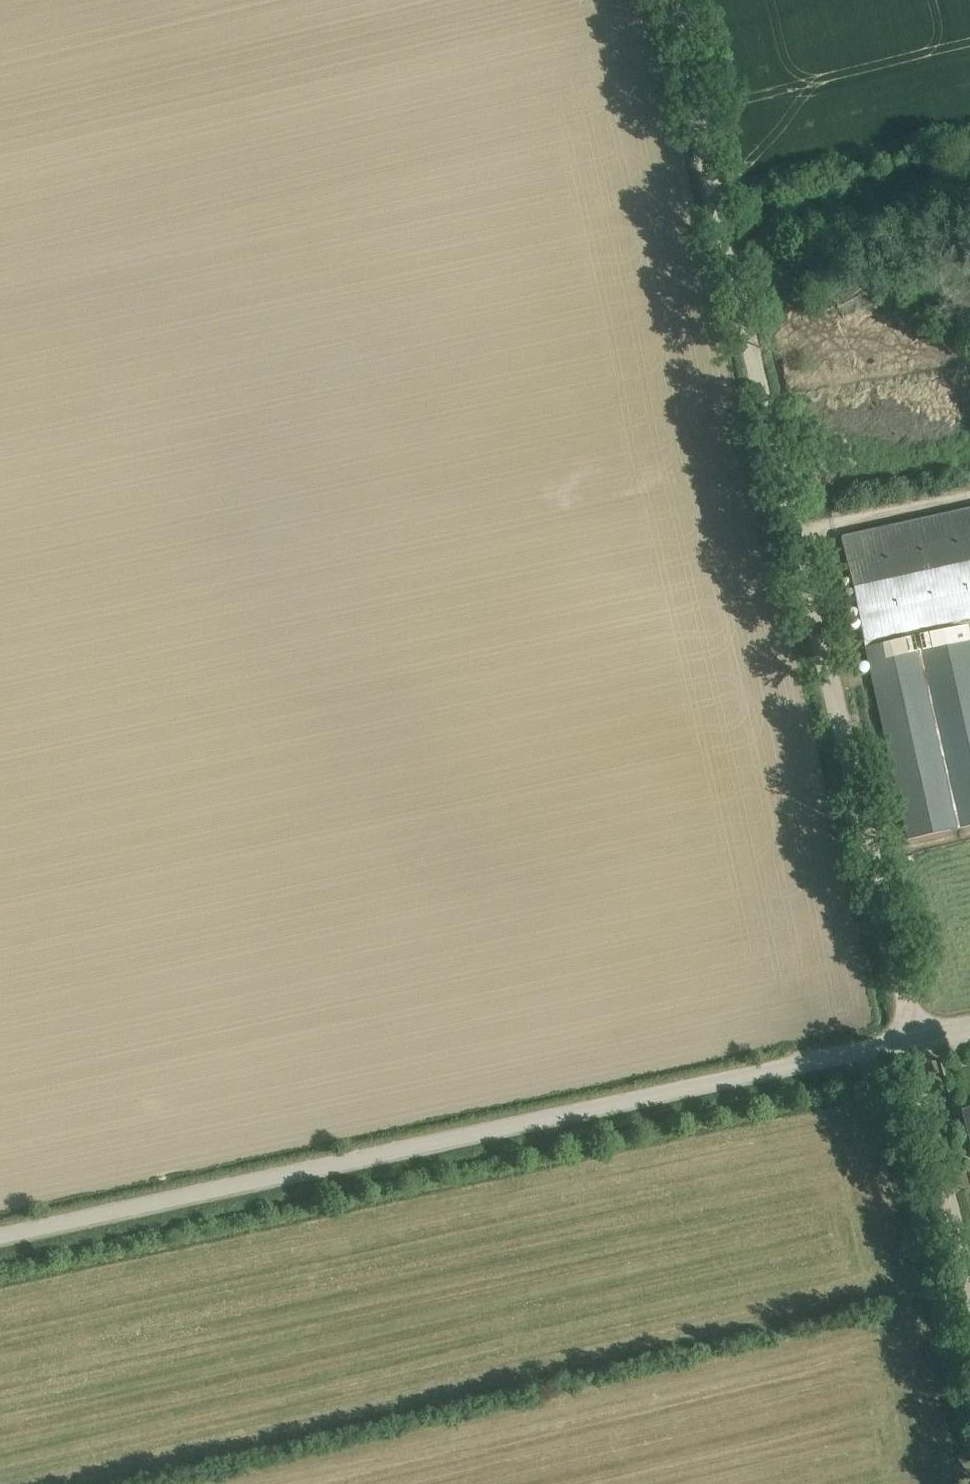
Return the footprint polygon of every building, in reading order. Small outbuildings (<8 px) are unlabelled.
[(841,537),(864,641),(889,635),(890,641),(912,637),(969,624),(969,509),(841,537)] [(865,647),(907,840),(969,826),(969,633),(968,625),(912,637),(890,641),(865,647)]
